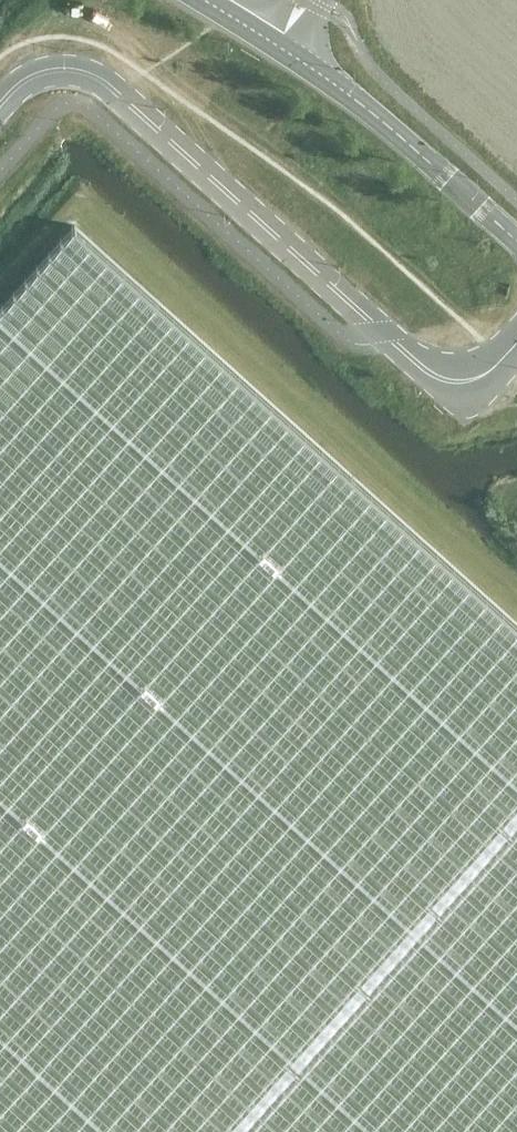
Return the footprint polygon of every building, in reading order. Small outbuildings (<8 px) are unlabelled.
[(253,385),(75,225),(0,308),(0,1131),(516,1131),(516,622),(253,385)]
